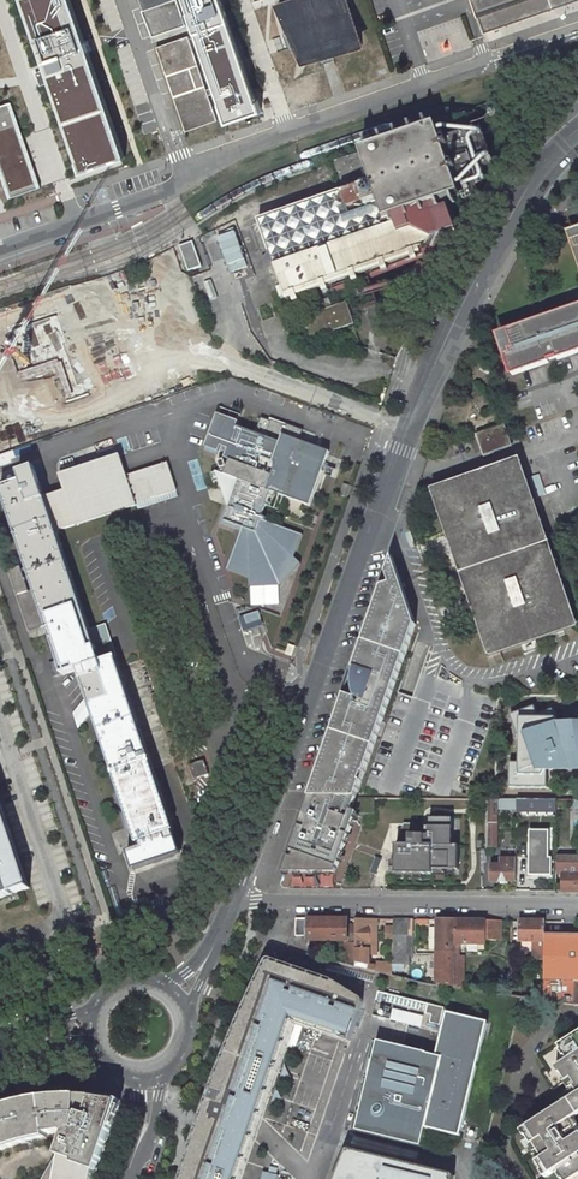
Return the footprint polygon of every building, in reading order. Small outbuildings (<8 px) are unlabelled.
[(44,64),(49,80),(51,82),(81,172),(111,162),(124,158),(86,48),(69,0),(21,0),(44,64)] [(143,10),(141,10),(152,37),(186,26),(177,0),(139,0),(143,10)] [(189,11),(188,12),(197,38),(198,38),(215,87),(206,90),(188,36),(156,47),(177,107),(186,132),(217,121),(208,95),(217,92),(221,102),(220,103),(227,122),(260,110),(257,100),(251,102),(221,16),(217,3),(216,0),(185,0),(189,11)] [(362,45),(346,0),(291,0),(279,4),(289,32),(283,35),(288,49),(295,46),(296,49),(316,60),(319,59),(321,65),(323,64),(328,62),(335,60),(333,54),(362,45)] [(487,31),(552,8),(550,0),(476,0),(487,31)] [(0,107),(0,174),(9,199),(43,187),(24,137),(12,103),(0,107)] [(457,187),(458,187),(437,126),(333,162),(343,192),(259,222),(270,253),(266,262),(275,267),(282,290),(286,299),(459,239),(461,236),(447,200),(453,197),(460,194),(457,187)] [(568,234),(577,261),(577,230),(568,234)] [(193,245),(180,249),(189,274),(202,269),(193,245)] [(346,288),(354,313),(379,304),(371,280),(346,288)] [(132,376),(102,289),(0,324),(0,422),(132,376)] [(302,316),(295,298),(287,301),(293,319),(302,316)] [(312,339),(354,324),(346,303),(332,308),(329,299),(310,306),(313,314),(304,317),(312,339)] [(572,310),(497,336),(511,376),(577,353),(577,308),(572,310)] [(267,432),(270,421),(261,418),(255,433),(270,438),(272,434),(267,432)] [(310,505),(325,464),(328,454),(329,452),(299,441),(303,430),(286,424),(286,426),(284,431),(279,429),(281,424),(271,420),(270,421),(267,432),(272,434),(270,438),(255,433),(236,426),(228,449),(233,451),(230,460),(227,468),(228,473),(232,472),(245,477),(243,482),(239,495),(230,507),(227,506),(220,523),(237,530),(238,526),(240,522),(253,527),(263,500),(267,502),(271,491),(284,496),(292,499),(293,495),(297,496),(296,500),(310,505)] [(512,444),(505,424),(476,435),(484,456),(495,452),(494,451),(512,444)] [(230,460),(233,451),(228,449),(225,458),(230,460)] [(340,459),(338,464),(331,461),(333,456),(328,454),(325,464),(341,470),(344,460),(340,459)] [(133,870),(175,855),(177,851),(179,846),(176,835),(174,836),(173,831),(174,831),(115,657),(101,662),(95,646),(95,647),(91,636),(89,631),(56,532),(137,505),(136,503),(156,496),(157,497),(176,491),(177,491),(168,463),(127,476),(120,455),(59,474),(65,491),(45,498),(34,467),(18,473),(21,481),(3,487),(0,488),(55,651),(58,661),(63,674),(63,675),(79,670),(93,714),(120,792),(137,844),(139,843),(140,847),(127,852),(133,870)] [(227,466),(224,459),(218,461),(221,468),(227,466)] [(489,661),(577,630),(577,629),(548,544),(546,536),(519,460),(471,477),(429,491),(444,533),(449,548),(455,564),(473,616),(489,661)] [(230,478),(228,473),(227,468),(211,474),(215,483),(230,478)] [(245,477),(232,472),(228,473),(230,478),(231,477),(239,480),(243,482),(245,477)] [(230,507),(239,495),(243,482),(239,480),(230,507)] [(352,486),(344,483),(340,495),(348,497),(352,486)] [(178,497),(176,491),(157,497),(156,496),(136,503),(137,505),(138,509),(178,497)] [(278,512),(284,496),(271,491),(267,502),(265,507),(278,512)] [(261,519),(265,507),(267,502),(263,500),(253,527),(252,531),(256,533),(261,519)] [(304,535),(261,519),(256,533),(252,531),(243,528),(227,569),(249,579),(250,579),(251,587),(280,587),(303,564),(296,557),(304,535)] [(252,531),(253,527),(240,522),(238,526),(243,528),(252,531)] [(402,666),(416,625),(415,621),(401,582),(393,557),(387,573),(391,584),(382,587),(354,669),(356,670),(355,674),(354,682),(355,689),(357,699),(345,695),(345,725),(336,722),(310,797),(356,798),(362,781),(361,781),(363,773),(365,773),(377,737),(369,734),(378,721),(380,721),(399,665),(402,666)] [(391,584),(387,573),(382,587),(391,584)] [(260,611),(240,618),(245,633),(265,626),(260,611)] [(296,647),(290,645),(286,655),(292,657),(296,647)] [(53,678),(63,674),(58,661),(49,664),(53,678)] [(369,734),(377,737),(402,666),(399,665),(380,721),(378,721),(369,734)] [(336,722),(345,725),(345,695),(336,722)] [(510,787),(548,788),(547,777),(547,774),(547,768),(546,766),(548,766),(549,769),(550,770),(551,770),(553,771),(554,770),(556,769),(556,768),(556,766),(562,768),(577,762),(577,729),(576,725),(561,730),(558,723),(556,717),(552,709),(537,715),(534,706),(510,715),(517,735),(520,735),(520,763),(510,763),(510,787)] [(90,716),(87,707),(76,721),(78,729),(90,716)] [(195,779),(209,774),(204,760),(190,765),(195,779)] [(356,798),(310,797),(292,851),(284,873),(337,873),(339,867),(357,811),(353,805),(356,798)] [(498,799),(487,799),(487,848),(498,849),(498,799)] [(557,816),(557,799),(518,799),(518,816),(557,816)] [(13,840),(0,800),(0,885),(8,883),(11,895),(30,888),(13,840)] [(403,822),(386,873),(459,873),(460,818),(453,818),(453,815),(429,816),(429,822),(403,822)] [(530,856),(530,882),(556,883),(556,873),(556,856),(530,856)] [(563,891),(577,891),(577,857),(556,856),(556,873),(563,873),(563,891)] [(503,859),(503,865),(491,865),(491,881),(517,882),(517,859),(503,859)] [(11,895),(8,883),(0,885),(0,899),(11,895)] [(296,919),(297,937),(308,937),(308,919),(296,919)] [(346,943),(356,943),(356,925),(346,925),(346,919),(308,919),(308,937),(308,941),(319,941),(319,938),(334,938),(334,941),(346,941),(346,943)] [(377,920),(356,919),(356,925),(356,943),(356,965),(370,969),(370,954),(370,949),(376,950),(377,950),(377,920)] [(413,919),(394,920),(394,934),(393,964),(403,964),(409,964),(410,955),(412,955),(413,919)] [(457,958),(456,944),(457,920),(438,920),(437,984),(456,987),(456,978),(457,958)] [(457,920),(456,944),(469,944),(469,951),(479,951),(479,945),(487,945),(487,940),(501,941),(502,921),(457,920)] [(546,922),(521,921),(520,941),(533,941),(533,948),(533,957),(545,957),(545,934),(546,922)] [(576,1006),(576,982),(577,982),(577,935),(545,934),(545,957),(544,978),(543,1000),(576,1006)] [(456,978),(466,978),(466,958),(457,958),(456,978)] [(292,1016),(343,1033),(341,1038),(350,1042),(363,1002),(363,1000),(363,999),(362,998),(361,997),(333,980),(270,959),(269,959),(268,959),(266,960),(266,962),(257,980),(241,1014),(229,1042),(219,1067),(207,1098),(209,1099),(194,1143),(192,1143),(182,1174),(180,1178),(236,1178),(292,1016)] [(393,972),(393,965),(380,963),(378,964),(376,971),(393,975),(393,972)] [(465,988),(466,978),(456,978),(456,987),(465,988)] [(387,1022),(419,1027),(421,1015),(389,1009),(387,1022)] [(425,1127),(460,1135),(487,1020),(445,1011),(435,1055),(389,1044),(376,1099),(379,1102),(378,1103),(374,1103),(369,1105),(367,1107),(364,1110),(363,1113),(362,1117),(362,1120),(363,1124),(365,1127),(368,1129),(371,1131),(374,1132),(378,1132),(381,1131),(384,1129),(387,1127),(387,1126),(385,1119),(389,1119),(425,1127)] [(295,1022),(341,1038),(343,1033),(292,1016),(236,1178),(241,1178),(295,1022)] [(559,1046),(561,1049),(560,1051),(564,1056),(565,1056),(568,1060),(556,1068),(560,1074),(561,1073),(567,1081),(570,1079),(575,1086),(564,1092),(569,1100),(521,1131),(525,1137),(527,1136),(532,1145),(528,1148),(542,1170),(541,1171),(545,1177),(558,1170),(560,1174),(559,1175),(561,1178),(577,1178),(577,1136),(574,1129),(577,1126),(577,1033),(559,1046)] [(376,1099),(389,1044),(377,1041),(357,1130),(421,1145),(425,1127),(389,1119),(385,1119),(387,1126),(387,1127),(384,1129),(381,1131),(378,1132),(374,1132),(371,1131),(368,1129),(365,1127),(363,1124),(362,1120),(362,1117),(363,1113),(364,1110),(367,1107),(369,1105),(374,1103),(378,1103),(379,1102),(376,1099)] [(567,1081),(560,1085),(564,1092),(575,1086),(570,1079),(567,1081)] [(65,1095),(47,1097),(28,1100),(6,1106),(0,1108),(0,1151),(4,1149),(32,1141),(45,1138),(47,1138),(46,1135),(63,1132),(66,1133),(87,1116),(92,1100),(78,1099),(78,1096),(65,1095)] [(92,1170),(95,1170),(97,1169),(98,1166),(101,1158),(110,1131),(117,1110),(121,1101),(109,1099),(109,1103),(105,1102),(102,1101),(102,1098),(93,1096),(92,1100),(87,1116),(66,1133),(58,1155),(44,1178),(91,1178),(92,1170)] [(456,1176),(348,1148),(336,1178),(456,1178),(456,1176)] [(264,1171),(262,1178),(278,1178),(279,1175),(264,1171)]
